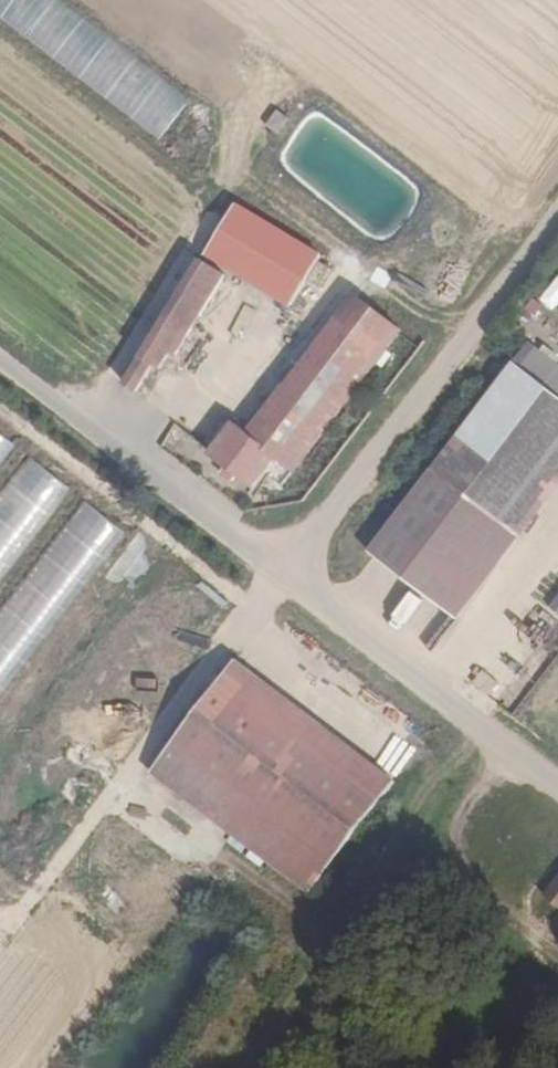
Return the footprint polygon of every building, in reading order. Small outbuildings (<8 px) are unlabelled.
[(166,138),(195,98),(62,0),(0,0),(0,17),(166,138)] [(232,204),(201,255),(289,305),(320,254),(232,204)] [(225,274),(198,259),(122,383),(134,390),(149,365),(158,369),(169,351),(175,355),(225,274)] [(363,293),(339,323),(384,358),(408,327),(363,293)] [(384,358),(339,323),(272,410),(315,445),(384,358)] [(533,346),(518,364),(435,469),(369,550),(455,619),(525,535),(508,522),(557,457),(557,365),(533,346)] [(248,405),(238,422),(252,430),(262,414),(248,405)] [(315,445),(272,410),(252,435),(238,422),(214,452),(259,487),(282,459),(296,470),(315,445)] [(15,437),(0,426),(0,458),(15,437)] [(0,483),(0,577),(67,481),(23,450),(0,483)] [(233,657),(222,673),(381,795),(394,779),(233,657)] [(381,795),(222,673),(148,768),(273,863),(297,836),(331,862),(381,795)] [(297,836),(273,863),(310,889),(331,862),(297,836)] [(543,895),(557,906),(557,875),(543,895)]
